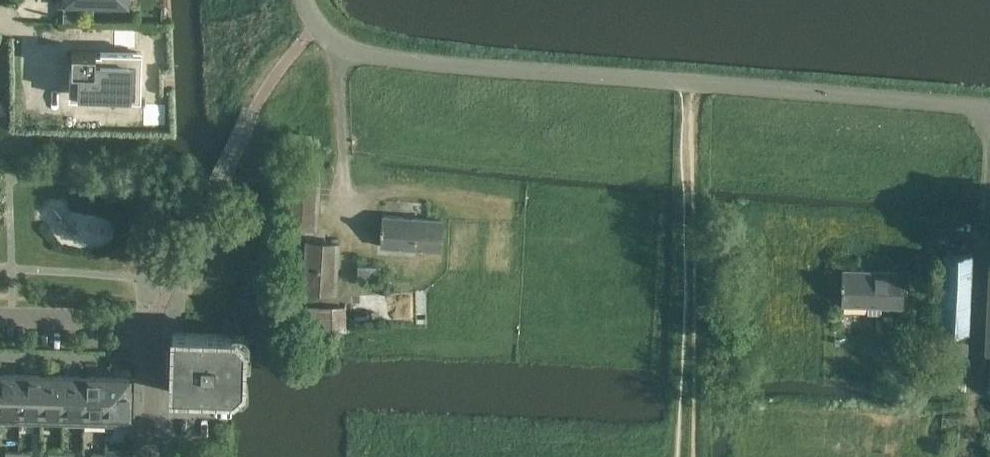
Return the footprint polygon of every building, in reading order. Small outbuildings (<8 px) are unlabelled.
[(71,50),(71,70),(69,70),(68,97),(112,98),(112,103),(145,104),(146,94),(141,94),(142,51),(100,50),(100,51),(71,50)] [(287,226),(307,228),(315,228),(320,167),(301,166),(299,197),(289,197),(287,226)] [(403,217),(383,216),(382,227),(380,227),(379,231),(382,231),(381,247),(440,250),(442,220),(412,218),(412,220),(403,220),(403,217)] [(301,230),(288,230),(287,240),(300,241),(301,230)] [(339,244),(306,242),(303,290),(336,293),(339,244)] [(972,254),(947,253),(943,253),(940,333),(968,334),(972,254)] [(381,265),(358,264),(357,277),(380,278),(381,265)] [(867,305),(867,312),(880,313),(880,306),(901,307),(902,271),(872,270),(872,273),(863,273),(863,270),(843,269),(842,280),(840,280),(840,284),(842,284),(841,305),(867,305)] [(935,295),(921,294),(919,333),(933,334),(935,295)] [(346,332),(346,307),(319,307),(319,309),(306,309),(305,332),(346,332)] [(234,336),(234,334),(172,333),(170,392),(233,394),(233,393),(242,384),(243,344),(234,336)] [(20,375),(11,374),(10,374),(0,374),(0,423),(19,424),(20,375)] [(41,425),(42,375),(31,375),(31,374),(30,374),(30,375),(20,375),(19,424),(41,425)] [(62,425),(64,376),(54,376),(54,375),(53,375),(53,376),(42,375),(41,425),(62,425)] [(84,426),(85,376),(74,376),(74,375),(73,375),(73,376),(64,376),(62,425),(84,426)] [(105,426),(107,377),(97,377),(97,376),(96,376),(96,377),(85,376),(84,426),(105,426)] [(117,377),(107,377),(105,426),(128,427),(128,414),(134,414),(135,396),(129,396),(129,378),(117,377),(117,376),(117,377)] [(18,449),(5,448),(5,456),(18,456),(18,449)] [(32,449),(18,449),(18,456),(31,456),(32,449)] [(105,454),(104,456),(132,456),(132,451),(133,451),(133,450),(105,449),(105,454)]
